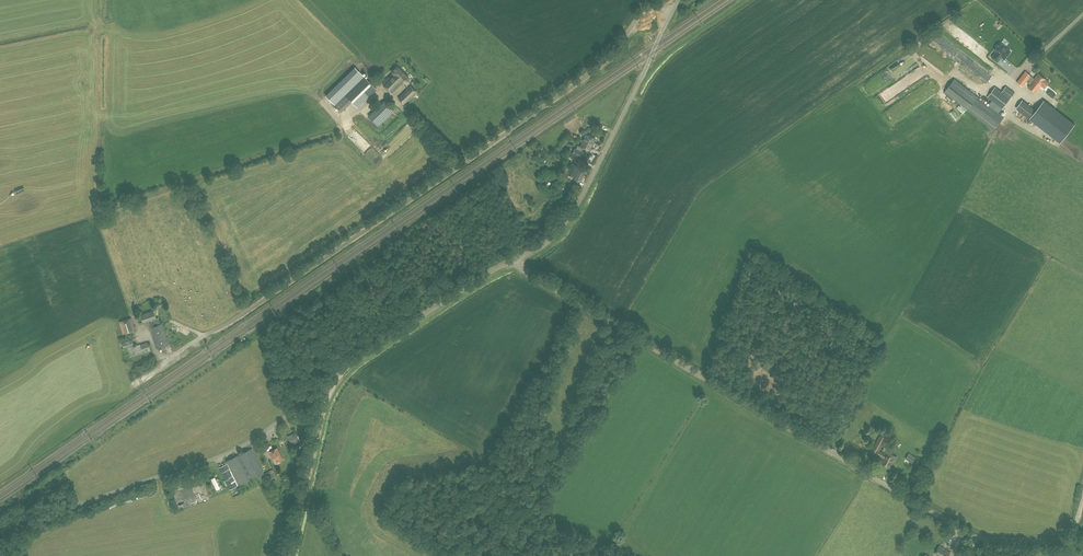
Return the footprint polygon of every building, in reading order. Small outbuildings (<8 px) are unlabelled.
[(996,52),(992,58),(998,62),(1001,59),(1000,58),(1001,56),(1005,59),(1011,52),(1004,47),(1005,46),(1002,44),(1001,45),(1000,44),(999,46),(997,46),(996,48),(996,49),(995,51),(996,52)] [(410,78),(398,66),(392,72),(393,72),(382,83),(392,93),(403,83),(404,84),(410,78)] [(358,107),(377,89),(356,67),(326,96),(341,112),(352,101),(358,107)] [(1035,93),(1041,85),(1045,88),(1049,82),(1046,79),(1039,73),(1035,78),(1031,76),(1026,71),(1017,82),(1023,86),(1027,82),(1030,84),(1028,87),(1035,93)] [(994,130),(1004,116),(955,78),(944,92),(994,130)] [(417,92),(411,86),(398,98),(404,104),(417,92)] [(995,87),(987,97),(1002,109),(1010,99),(1014,93),(1006,86),(1001,92),(995,87)] [(1024,100),(1017,109),(1030,118),(1060,142),(1074,125),(1075,124),(1062,114),(1044,100),(1036,110),(1024,100)] [(369,116),(378,126),(394,110),(385,101),(369,116)] [(391,125),(398,131),(406,122),(399,116),(391,125)] [(586,134),(580,146),(578,145),(576,149),(574,148),(572,153),(580,156),(582,151),(584,148),(590,151),(596,138),(586,134)] [(376,141),(381,146),(385,142),(380,137),(376,141)] [(574,176),(579,165),(574,162),(569,173),(574,176)] [(578,185),(586,168),(581,166),(574,182),(578,185)] [(169,345),(162,323),(160,324),(158,317),(156,318),(154,310),(141,315),(143,322),(149,320),(151,327),(158,348),(169,345)] [(135,330),(132,317),(119,321),(123,334),(135,330)] [(151,350),(149,347),(150,347),(148,342),(140,344),(134,346),(124,349),(127,358),(151,350)] [(897,456),(887,451),(885,454),(879,450),(888,435),(882,432),(871,451),(877,454),(883,457),(880,462),(890,468),(897,456)] [(295,433),(288,436),(290,442),(297,439),(295,433)] [(271,459),(273,459),(275,464),(283,460),(277,447),(269,451),(270,454),(269,455),(271,459)] [(230,489),(264,472),(252,448),(226,461),(227,463),(219,467),(230,489)] [(917,458),(910,453),(906,459),(913,464),(917,458)] [(276,475),(275,472),(273,469),(260,475),(263,481),(276,475)] [(193,505),(183,476),(167,481),(176,510),(193,505)] [(951,542),(947,548),(952,552),(956,547),(951,542)] [(951,552),(940,545),(935,553),(939,555),(948,555),(951,552)]
